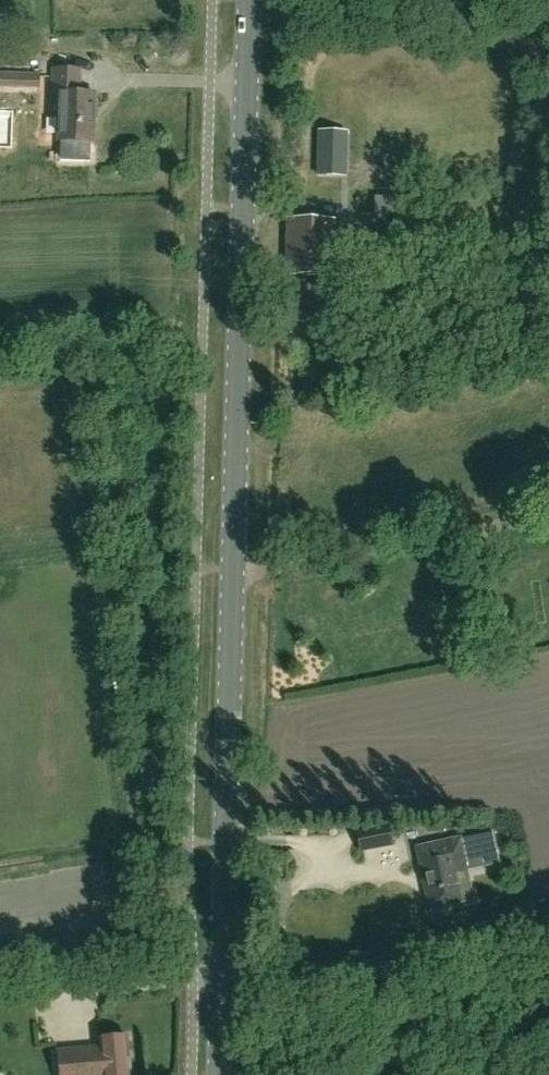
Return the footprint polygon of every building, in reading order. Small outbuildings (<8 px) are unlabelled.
[(93,142),(95,93),(80,93),(81,69),(53,68),(52,102),(60,102),(58,141),(93,142)] [(40,74),(0,72),(0,85),(40,86),(40,74)] [(345,153),(346,132),(318,131),(317,175),(327,176),(327,153),(345,153)] [(417,215),(417,197),(375,196),(374,214),(394,215),(415,215),(417,215)] [(415,234),(415,215),(394,215),(394,233),(415,234)] [(332,276),(333,220),(289,219),(288,275),(332,276)] [(376,849),(372,830),(356,833),(360,852),(376,849)] [(493,832),(460,839),(422,847),(426,864),(422,865),(430,908),(461,901),(456,873),(466,871),(462,852),(495,845),(493,832)] [(403,955),(416,956),(416,943),(404,942),(403,955)] [(302,969),(293,971),(295,980),(303,978),(302,969)] [(127,1036),(99,1038),(99,1047),(58,1051),(60,1074),(131,1074),(127,1036)]
